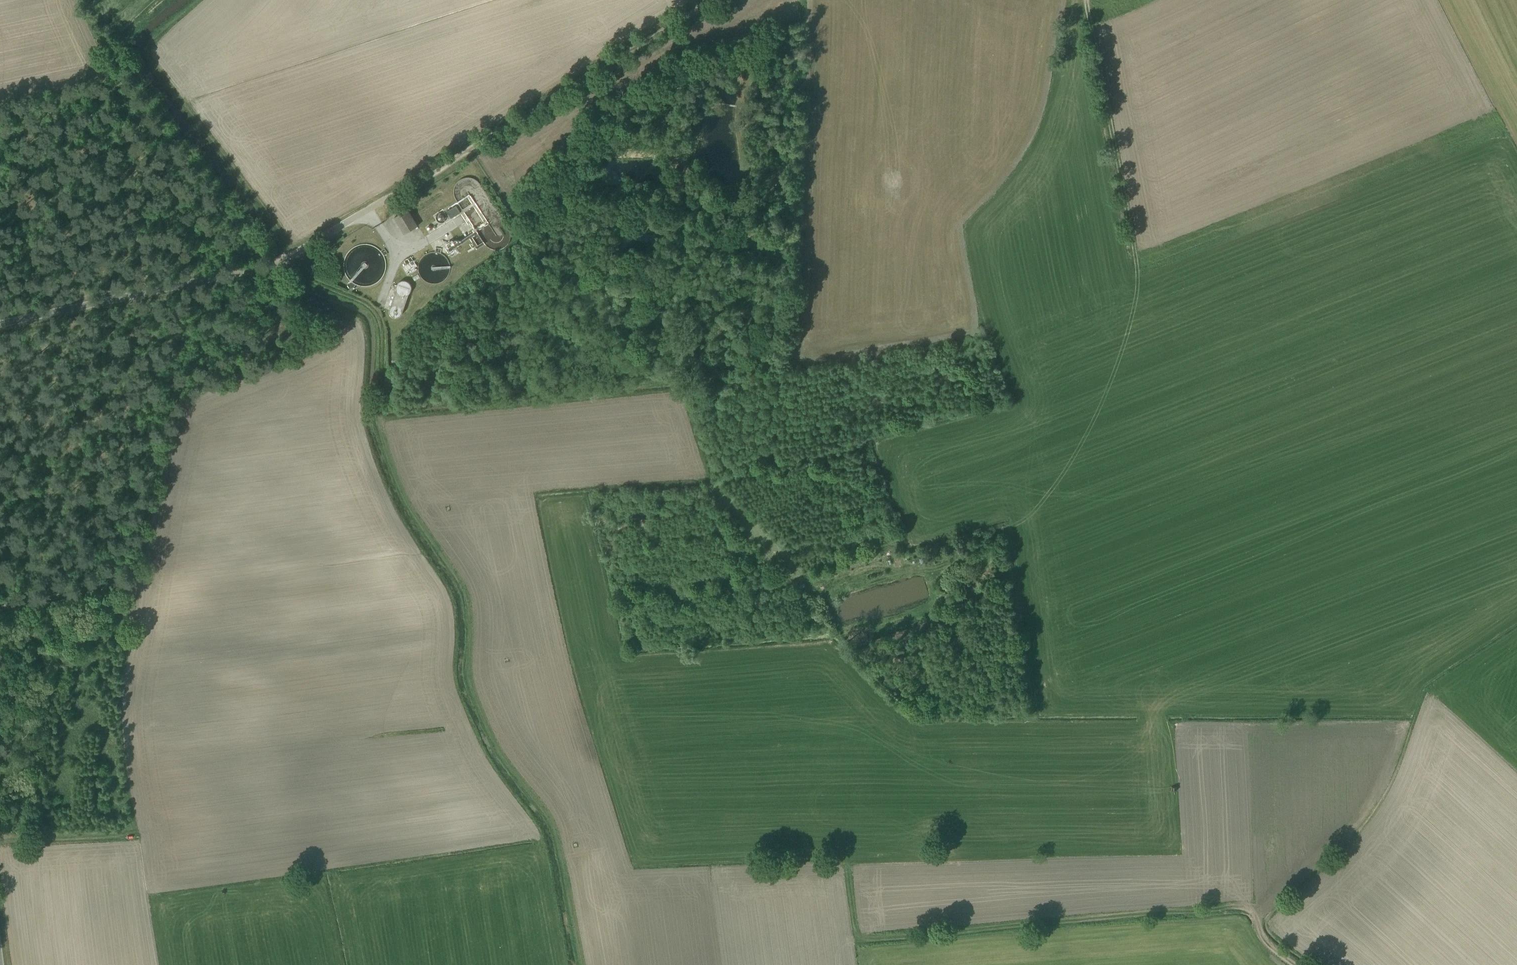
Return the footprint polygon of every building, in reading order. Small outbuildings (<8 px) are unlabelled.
[(456,206),(446,212),(451,219),(460,213),(456,206)] [(418,226),(408,210),(396,217),(405,233),(418,226)] [(811,598),(822,597),(820,587),(810,588),(811,598)]
